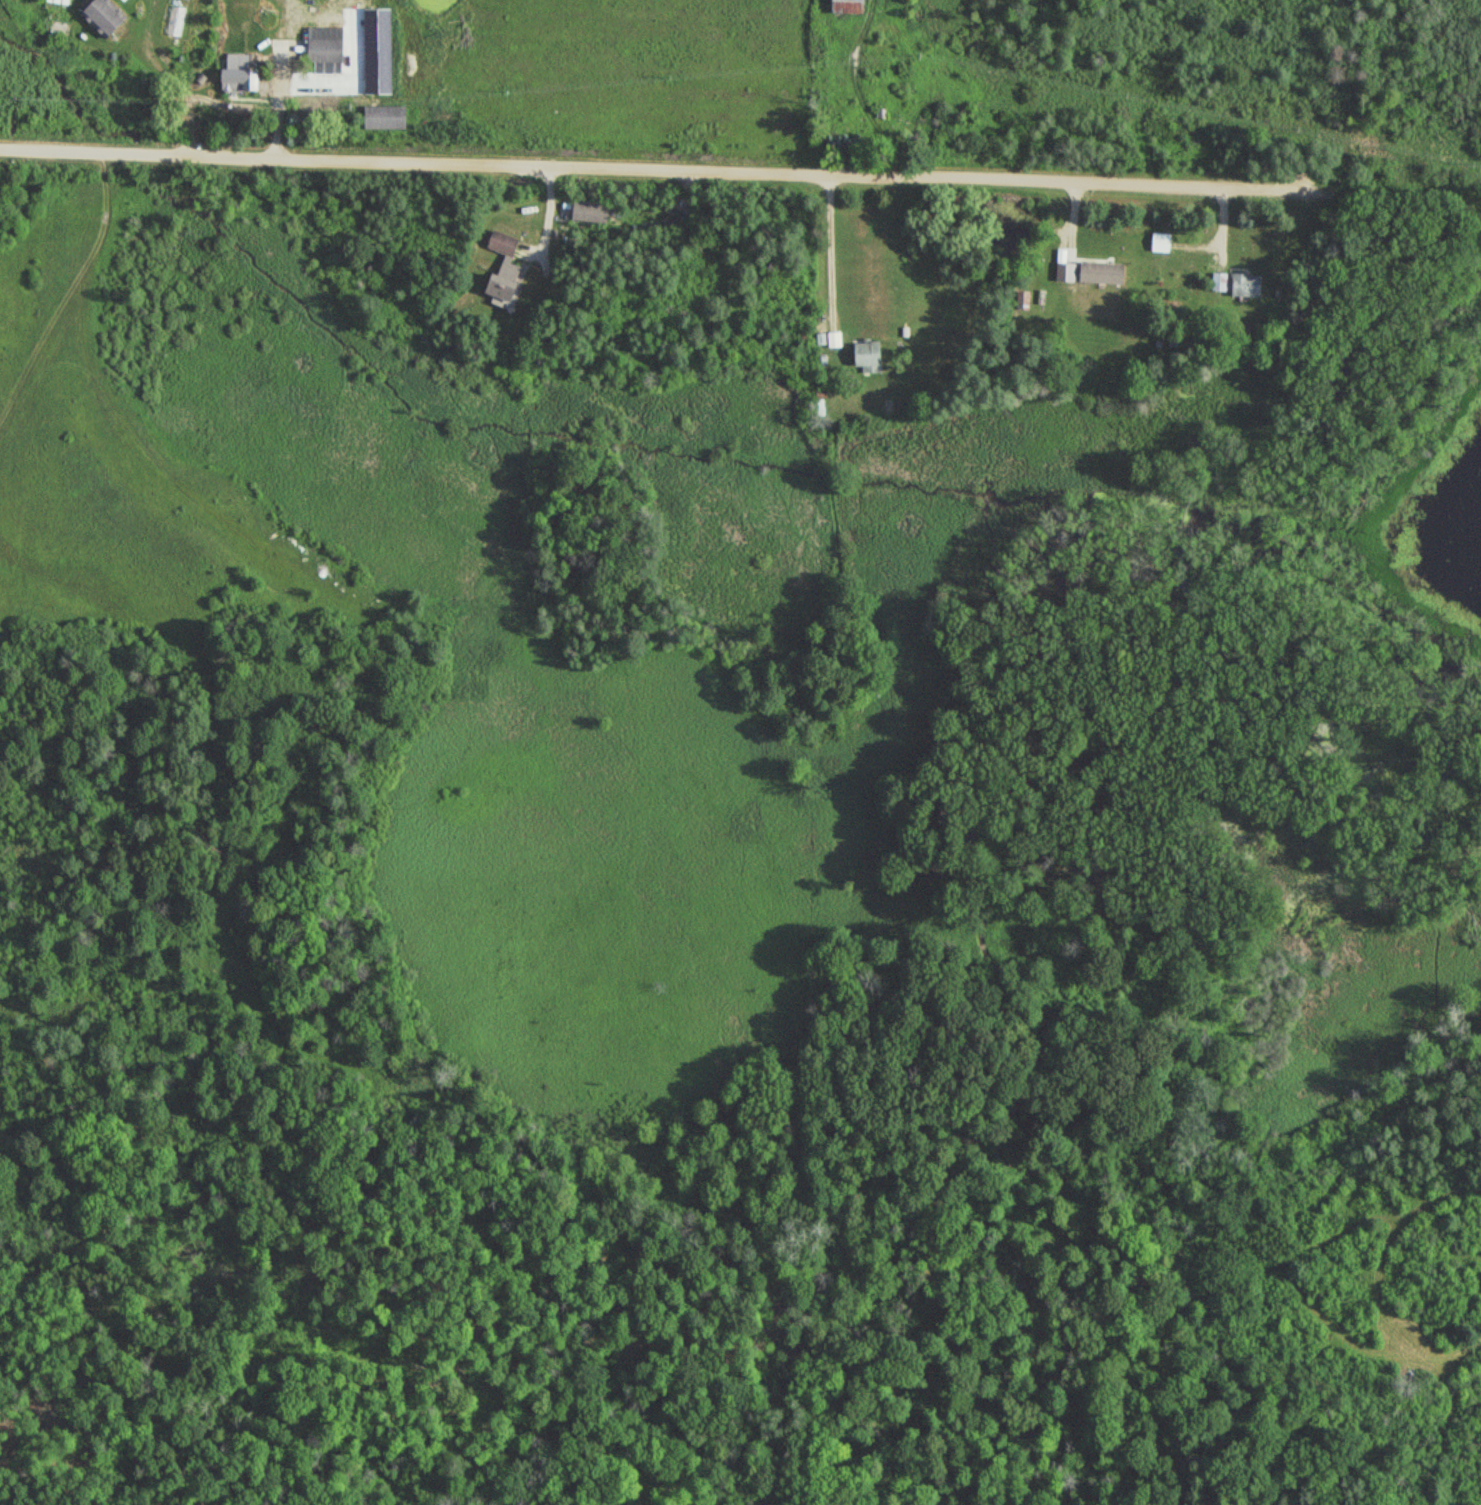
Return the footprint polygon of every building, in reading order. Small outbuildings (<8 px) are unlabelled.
[(112,0),(98,0),(85,13),(113,41),(133,21),(112,0)] [(348,61),(348,27),(311,27),(311,61),(348,61)] [(228,68),(228,89),(263,89),(263,68),(228,68)] [(411,106),(369,106),(369,128),(411,128),(411,106)] [(575,222),(612,224),(614,201),(576,198),(575,222)] [(520,303),(526,284),(521,283),(526,267),(516,264),(523,241),(493,231),(487,249),(505,254),(492,294),(520,303)] [(1260,298),(1260,275),(1231,275),(1231,298),(1260,298)] [(1019,311),(1031,311),(1031,292),(1019,292),(1019,311)] [(843,331),(827,333),(828,348),(844,347),(843,331)] [(886,343),(859,343),(859,373),(886,373),(886,343)]
